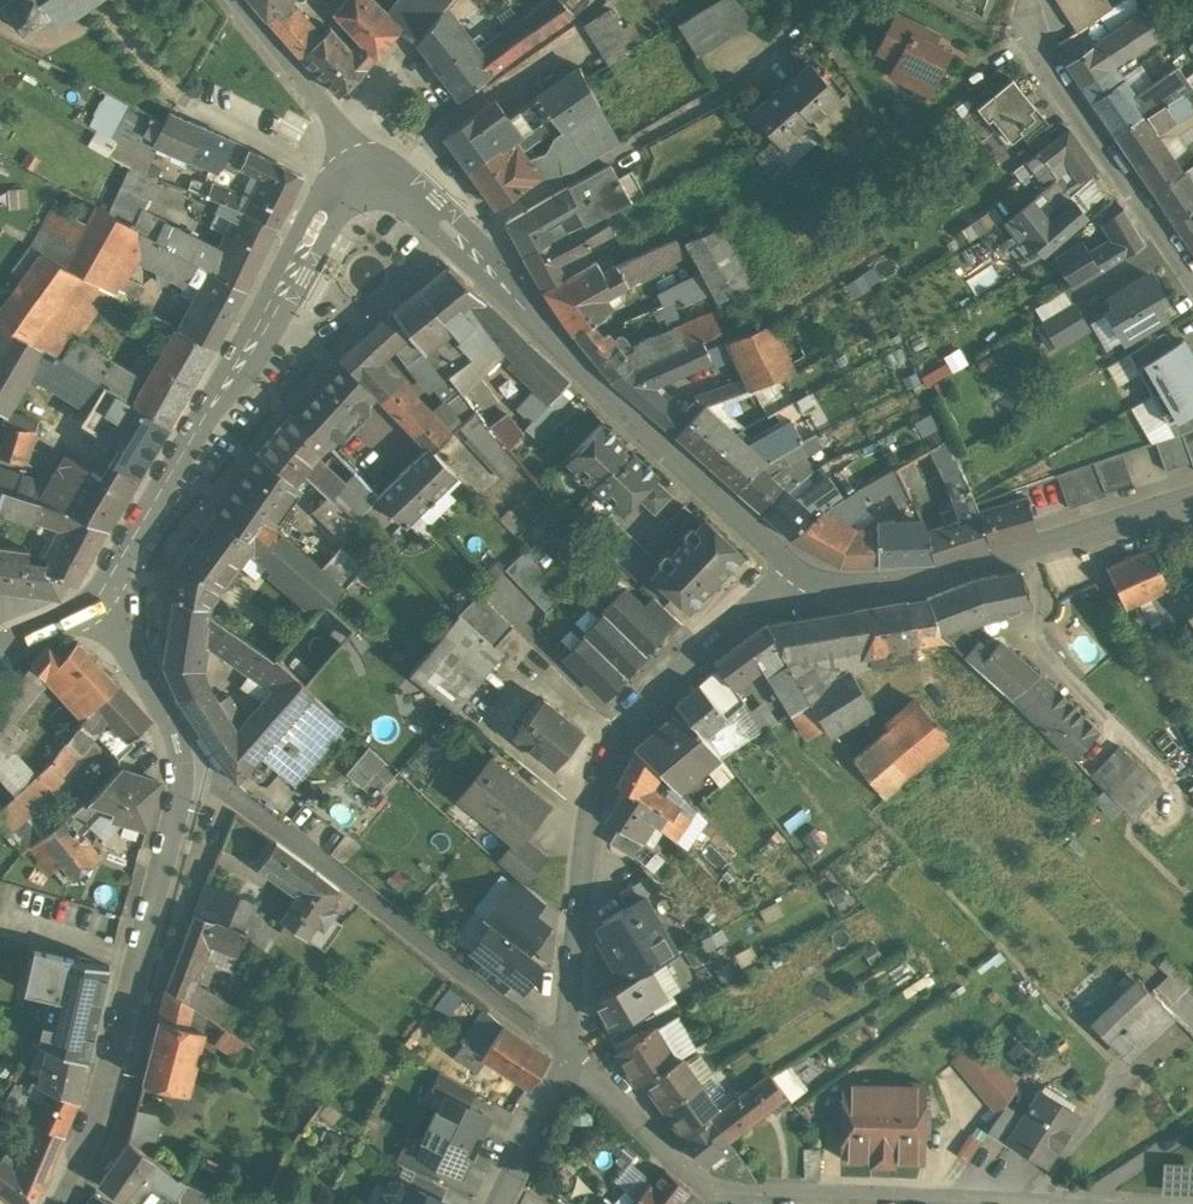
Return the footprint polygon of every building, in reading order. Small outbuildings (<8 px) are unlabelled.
[(22,31),(48,13),(54,22),(55,22),(59,23),(63,21),(62,20),(81,7),(81,8),(85,5),(85,4),(91,0),(0,0),(22,31)] [(267,17),(288,0),(252,0),(267,17)] [(291,0),(288,0),(267,17),(304,56),(322,37),(302,12),(291,0)] [(302,12),(313,3),(310,0),(291,0),(302,12)] [(333,13),(335,11),(345,0),(323,0),(333,13)] [(363,0),(345,0),(335,11),(357,37),(364,45),(376,57),(399,31),(392,25),(363,0)] [(435,19),(413,0),(392,25),(399,31),(418,41),(435,19)] [(413,0),(435,19),(444,8),(450,0),(413,0)] [(556,1),(572,16),(587,0),(555,0),(556,1)] [(679,26),(697,57),(754,22),(734,0),(721,0),(679,26)] [(1078,32),(1113,8),(1108,0),(1057,0),(1078,32)] [(572,16),(556,1),(498,43),(510,60),(573,16),(572,16)] [(452,18),(444,8),(435,19),(418,41),(439,71),(472,46),(452,18)] [(635,51),(610,11),(583,27),(608,67),(635,51)] [(927,27),(897,12),(881,42),(901,52),(891,71),(929,91),(949,50),(929,40),(933,32),(926,29),(927,27)] [(1143,12),(1093,45),(1109,69),(1113,66),(1130,55),(1154,40),(1160,36),(1143,12)] [(354,55),(329,30),(322,37),(304,56),(338,95),(367,68),(366,67),(376,57),(364,45),(354,55)] [(1160,36),(1154,40),(1159,47),(1168,41),(1163,34),(1160,36)] [(1154,40),(1130,55),(1135,62),(1149,52),(1150,53),(1159,47),(1154,40)] [(1109,69),(1093,45),(1066,63),(1082,86),(1109,69)] [(472,46),(439,71),(459,98),(492,72),(472,46)] [(812,64),(783,90),(810,121),(811,123),(841,97),(812,64)] [(1134,97),(1113,66),(1109,69),(1082,86),(1114,133),(1141,115),(1143,119),(1149,116),(1148,114),(1164,104),(1151,86),(1134,97)] [(1178,67),(1151,85),(1151,86),(1164,104),(1165,104),(1182,92),(1192,86),(1178,67)] [(578,69),(507,118),(495,101),(445,135),(468,168),(492,151),(494,155),(516,141),(539,124),(551,116),(588,90),(591,88),(578,69)] [(1039,111),(1011,77),(976,105),(994,127),(998,124),(1011,139),(1020,132),(1017,129),(1039,111)] [(125,101),(94,85),(83,102),(115,119),(125,101)] [(783,90),(781,88),(752,114),(781,147),(810,121),(783,90)] [(588,90),(551,116),(562,133),(563,134),(600,108),(588,90)] [(1182,92),(1165,104),(1174,118),(1192,107),(1182,92)] [(135,107),(125,101),(115,119),(106,134),(118,141),(132,148),(141,133),(153,115),(137,103),(135,107)] [(115,119),(83,102),(79,110),(76,117),(106,134),(115,119)] [(1164,104),(1148,114),(1149,116),(1157,129),(1174,118),(1165,104),(1164,104)] [(600,108),(563,134),(562,133),(554,139),(561,151),(557,154),(562,174),(572,171),(619,145),(600,108)] [(1039,111),(1017,129),(1020,132),(1026,140),(1048,122),(1039,111)] [(203,127),(169,112),(163,122),(157,142),(155,150),(171,157),(170,159),(187,166),(191,158),(190,158),(203,127)] [(153,115),(141,133),(157,142),(163,122),(153,115)] [(1143,119),(1141,115),(1114,133),(1115,135),(1125,149),(1153,131),(1157,129),(1149,116),(1143,119)] [(539,124),(516,141),(523,150),(547,135),(539,124)] [(1192,147),(1192,125),(1182,134),(1192,147)] [(234,140),(203,127),(190,158),(191,158),(207,166),(210,167),(223,164),(233,142),(234,140)] [(1096,169),(1067,129),(1027,159),(1038,174),(1053,163),(1060,173),(1071,166),(1081,179),(1089,173),(1096,169)] [(1153,131),(1125,149),(1154,191),(1181,173),(1153,131)] [(157,142),(141,133),(132,148),(151,158),(155,150),(157,142)] [(118,141),(110,156),(129,167),(142,173),(151,158),(132,148),(118,141)] [(516,141),(494,155),(492,151),(468,168),(496,208),(543,178),(523,150),(516,141)] [(301,176),(233,142),(223,164),(254,179),(257,174),(264,178),(293,192),(301,176)] [(207,166),(191,158),(187,166),(203,173),(207,166)] [(142,173),(129,167),(120,185),(149,198),(158,180),(142,173)] [(607,168),(568,190),(577,207),(574,209),(583,226),(604,215),(616,209),(631,203),(618,180),(613,170),(607,168)] [(1154,191),(1173,220),(1192,207),(1192,183),(1184,170),(1181,173),(1154,191)] [(644,197),(631,173),(618,180),(631,203),(644,197)] [(1070,186),(1065,189),(1071,195),(1084,191),(1097,184),(1089,173),(1081,179),(1070,186)] [(1070,186),(1063,177),(1058,176),(1053,180),(1062,191),(1065,189),(1070,186)] [(293,192),(264,178),(248,211),(253,214),(253,213),(278,225),(293,192)] [(213,185),(193,180),(189,190),(208,197),(213,185)] [(1062,191),(1053,180),(1041,190),(1055,207),(1060,212),(1074,199),(1071,195),(1065,189),(1062,191)] [(120,185),(108,211),(134,226),(149,198),(120,185)] [(228,191),(213,185),(208,197),(219,201),(223,202),(228,191)] [(554,195),(505,225),(524,257),(551,243),(542,227),(574,209),(577,207),(568,190),(567,188),(554,195)] [(243,195),(228,191),(223,202),(238,207),(243,195)] [(1060,212),(1051,219),(1046,214),(1032,198),(1014,214),(982,237),(990,249),(997,244),(1003,254),(1013,247),(1024,261),(1034,256),(1042,250),(1043,252),(1087,214),(1074,199),(1060,212)] [(236,221),(242,209),(238,207),(223,202),(219,201),(214,211),(236,221)] [(108,211),(99,206),(87,226),(65,265),(100,284),(110,266),(125,243),(134,226),(108,211)] [(87,226),(54,207),(32,245),(41,251),(65,265),(87,226)] [(1055,207),(1046,214),(1051,219),(1060,212),(1055,207)] [(1145,240),(1123,207),(1107,217),(1119,238),(1127,251),(1145,240)] [(1173,221),(1192,251),(1192,207),(1173,220),(1173,221)] [(248,211),(242,209),(236,221),(229,235),(264,252),(278,225),(253,213),(253,214),(248,211)] [(583,226),(580,228),(589,245),(613,231),(625,225),(616,209),(583,226)] [(223,248),(165,222),(157,239),(202,264),(206,256),(215,261),(223,248)] [(157,239),(134,226),(125,243),(202,286),(211,269),(202,264),(157,239)] [(551,243),(524,257),(544,291),(566,279),(558,265),(591,248),(589,245),(580,228),(551,243)] [(714,229),(678,245),(683,256),(693,275),(653,296),(660,311),(679,301),(684,310),(713,295),(716,302),(744,288),(714,229)] [(1094,241),(1089,233),(1083,239),(1087,246),(1094,241)] [(264,252),(229,235),(223,248),(215,261),(211,269),(246,289),(264,252)] [(1119,238),(1106,245),(1115,259),(1127,251),(1119,238)] [(1087,246),(1083,239),(1066,250),(1082,277),(1100,267),(1092,253),(1087,246)] [(674,240),(654,248),(640,254),(651,274),(683,256),(678,245),(674,240)] [(1106,245),(1092,253),(1100,267),(1115,259),(1106,245)] [(60,359),(74,340),(110,290),(100,284),(65,265),(41,251),(0,309),(0,323),(60,359)] [(640,254),(616,266),(627,287),(651,274),(640,254)] [(215,261),(206,256),(202,264),(211,269),(215,261)] [(1014,259),(998,271),(991,262),(981,269),(993,287),(1004,280),(1005,281),(1022,270),(1014,259)] [(566,279),(544,291),(565,321),(566,321),(576,336),(587,350),(603,338),(593,324),(602,318),(609,310),(603,300),(614,293),(604,274),(596,262),(566,279)] [(133,279),(110,266),(100,284),(110,290),(124,297),(127,291),(133,279)] [(627,287),(616,266),(604,274),(614,293),(627,287)] [(531,345),(450,267),(447,267),(421,290),(451,328),(468,319),(514,363),(531,345)] [(246,289),(211,269),(202,286),(180,328),(214,348),(246,289)] [(1149,273),(1110,295),(1116,305),(1108,310),(1124,337),(1163,314),(1156,303),(1164,298),(1149,273)] [(421,290),(377,327),(363,340),(381,358),(395,347),(406,359),(414,360),(451,328),(421,290)] [(136,296),(127,291),(124,297),(133,302),(136,296)] [(1071,301),(1043,318),(1057,343),(1086,326),(1071,301)] [(771,323),(731,341),(750,381),(754,390),(784,375),(784,376),(794,371),(771,323)] [(696,325),(690,328),(695,344),(701,341),(696,325)] [(180,328),(177,327),(168,342),(206,363),(214,348),(180,328)] [(633,352),(626,355),(637,369),(672,354),(695,344),(690,328),(633,352)] [(10,329),(0,346),(0,411),(6,414),(8,411),(32,371),(45,350),(10,329)] [(486,346),(469,331),(459,338),(457,336),(455,339),(472,358),(486,346)] [(603,338),(587,350),(612,381),(637,369),(626,355),(619,347),(615,342),(608,334),(603,338)] [(626,342),(621,337),(615,342),(619,347),(626,342)] [(1135,365),(1151,393),(1192,368),(1192,359),(1181,339),(1135,365)] [(135,377),(74,340),(60,359),(104,386),(119,395),(132,403),(141,389),(131,383),(135,377)] [(381,358),(363,340),(341,360),(358,376),(376,394),(384,402),(401,385),(378,360),(381,358)] [(695,344),(672,354),(682,374),(712,360),(701,341),(695,344)] [(206,363),(168,342),(145,382),(143,385),(141,389),(132,403),(169,424),(206,363)] [(633,352),(626,342),(619,347),(626,355),(633,352)] [(571,382),(531,345),(514,363),(540,387),(534,393),(549,406),(560,393),(571,382)] [(964,346),(945,352),(950,369),(969,363),(964,346)] [(60,359),(45,350),(32,371),(92,406),(104,386),(60,359)] [(637,369),(612,381),(651,414),(666,401),(649,394),(647,391),(666,383),(665,382),(682,374),(672,354),(637,369)] [(341,360),(292,411),(321,438),(328,445),(334,439),(345,437),(344,428),(376,394),(358,376),(341,360)] [(521,434),(467,361),(450,375),(453,379),(472,405),(488,428),(509,450),(521,434)] [(1151,393),(1167,420),(1174,416),(1192,405),(1192,368),(1151,393)] [(784,375),(754,390),(761,403),(768,416),(774,412),(798,399),(784,376),(784,375)] [(472,405),(453,379),(438,392),(456,416),(472,405)] [(750,381),(696,402),(701,406),(702,407),(706,406),(754,390),(750,381)] [(449,437),(401,385),(384,402),(429,448),(434,453),(449,437)] [(92,406),(82,422),(97,432),(119,395),(104,386),(92,406)] [(754,390),(706,406),(721,420),(761,403),(754,390)] [(549,406),(534,393),(518,410),(532,424),(540,415),(549,406)] [(549,406),(540,415),(548,423),(568,401),(560,393),(549,406)] [(132,403),(119,395),(97,432),(121,446),(111,461),(138,477),(169,424),(132,403)] [(798,399),(774,412),(783,425),(805,412),(798,399)] [(682,417),(666,401),(651,414),(676,434),(701,406),(696,402),(682,417)] [(1174,416),(1180,431),(1192,426),(1192,405),(1174,416)] [(721,420),(706,406),(702,407),(701,406),(676,434),(705,460),(709,456),(713,460),(736,433),(721,420)] [(20,415),(8,411),(6,414),(2,420),(17,425),(20,415)] [(321,438),(292,411),(269,438),(258,453),(287,477),(294,483),(305,472),(315,460),(306,452),(321,438)] [(736,433),(713,460),(741,486),(761,467),(764,464),(783,453),(803,440),(806,439),(817,433),(805,412),(783,425),(748,444),(736,433)] [(37,422),(20,415),(17,425),(34,430),(37,422)] [(2,420),(0,427),(0,455),(27,463),(36,431),(34,430),(17,425),(2,420)] [(626,447),(602,424),(567,460),(622,512),(637,497),(654,478),(657,476),(633,454),(630,457),(623,451),(626,447)] [(1181,431),(1182,431),(1192,460),(1191,461),(1192,465),(1192,427),(1181,431)] [(60,432),(51,429),(49,434),(59,437),(60,432)] [(571,442),(557,429),(545,442),(558,455),(571,442)] [(1192,460),(1182,431),(1181,431),(1155,440),(1165,470),(1191,461),(1192,460)] [(961,467),(949,436),(930,446),(944,476),(946,475),(961,467)] [(803,440),(783,453),(789,462),(812,449),(806,439),(803,440)] [(429,448),(378,497),(406,526),(457,476),(434,453),(429,448)] [(1121,451),(1094,460),(1099,476),(1127,467),(1121,451)] [(258,453),(216,514),(249,538),(264,518),(277,529),(293,506),(276,492),(287,477),(258,453)] [(783,453),(764,464),(761,467),(769,474),(789,462),(783,453)] [(89,468),(65,455),(50,483),(75,491),(89,468)] [(328,470),(316,459),(315,460),(305,472),(316,482),(323,475),(328,470)] [(1094,460),(1057,473),(1064,491),(1100,479),(1099,476),(1094,460)] [(102,475),(89,468),(75,491),(65,509),(73,513),(108,527),(138,477),(111,461),(102,475)] [(896,466),(856,489),(862,503),(893,489),(898,499),(910,494),(896,466)] [(741,486),(737,490),(764,514),(786,491),(787,491),(769,474),(761,467),(741,486)] [(961,467),(946,475),(953,497),(970,489),(961,467)] [(1127,467),(1099,476),(1100,479),(1104,491),(1132,481),(1127,467)] [(0,469),(0,488),(3,489),(8,491),(14,474),(0,469)] [(50,483),(21,474),(16,493),(42,500),(65,509),(75,491),(50,483)] [(330,480),(323,475),(316,482),(323,488),(330,480)] [(378,497),(357,475),(339,495),(335,499),(357,519),(378,497)] [(673,496),(654,478),(637,497),(656,514),(673,496)] [(1100,479),(1064,491),(1069,506),(1105,494),(1104,491),(1100,479)] [(848,484),(840,490),(845,496),(853,491),(848,484)] [(339,495),(332,488),(328,493),(329,494),(335,499),(339,495)] [(3,489),(0,500),(0,509),(36,519),(37,517),(42,500),(16,493),(8,491),(3,489)] [(816,518),(790,538),(839,564),(877,563),(878,525),(862,535),(845,525),(863,506),(862,503),(856,489),(853,491),(845,496),(831,507),(816,518)] [(920,489),(910,494),(913,500),(923,495),(920,489)] [(970,489),(953,497),(960,519),(979,513),(979,512),(976,504),(970,489)] [(786,491),(764,514),(790,538),(816,518),(801,504),(786,491)] [(831,507),(817,491),(801,504),(816,518),(831,507)] [(335,499),(329,494),(314,509),(347,542),(362,524),(357,519),(335,499)] [(910,494),(898,499),(906,515),(918,509),(913,500),(910,494)] [(1008,504),(979,512),(979,513),(989,544),(989,543),(1036,529),(1029,499),(1009,505),(1008,504)] [(65,509),(42,500),(37,517),(66,527),(73,513),(65,509)] [(683,506),(666,524),(685,542),(702,524),(683,506)] [(46,566),(45,569),(71,581),(78,584),(108,527),(73,513),(66,527),(46,566)] [(949,528),(929,533),(935,560),(989,544),(979,513),(960,519),(947,523),(949,528)] [(216,514),(181,563),(175,599),(210,606),(250,548),(254,542),(249,538),(216,514)] [(277,529),(264,518),(249,538),(254,542),(250,548),(319,608),(325,601),(331,605),(345,588),(323,568),(277,529)] [(662,566),(613,519),(595,539),(644,587),(654,576),(653,575),(662,566)] [(742,556),(705,521),(702,524),(685,542),(662,566),(653,575),(654,576),(690,610),(742,556)] [(924,523),(878,525),(877,563),(931,561),(935,560),(929,533),(924,523)] [(0,547),(0,592),(41,596),(45,569),(46,566),(28,564),(30,551),(0,547)] [(364,566),(342,547),(323,568),(345,588),(364,566)] [(526,547),(505,567),(546,611),(567,591),(526,547)] [(1149,548),(1108,566),(1125,606),(1151,594),(1169,586),(1159,568),(1149,548)] [(71,581),(45,569),(41,596),(60,600),(71,581)] [(974,579),(926,598),(938,632),(941,634),(986,617),(1004,610),(1005,612),(1008,613),(1018,610),(1020,606),(1019,601),(1031,597),(1029,595),(1025,597),(1017,570),(974,579)] [(1174,592),(1192,622),(1192,580),(1174,592)] [(1169,586),(1151,594),(1163,619),(1163,620),(1183,608),(1169,586)] [(643,607),(625,588),(603,610),(604,612),(605,611),(643,650),(644,649),(665,629),(662,626),(643,607)] [(479,592),(458,612),(472,624),(492,604),(479,592)] [(674,616),(654,596),(643,607),(662,626),(674,616)] [(906,601),(855,609),(861,649),(862,655),(871,653),(893,650),(894,660),(915,657),(913,649),(951,643),(941,634),(938,632),(926,598),(906,601)] [(210,606),(175,599),(163,664),(178,697),(192,716),(222,703),(207,686),(200,667),(207,628),(217,632),(221,620),(209,612),(210,606)] [(492,604),(472,624),(482,633),(502,614),(492,604)] [(1163,620),(1163,619),(1156,623),(1167,642),(1192,626),(1192,624),(1183,608),(1163,620)] [(855,610),(768,624),(786,661),(814,657),(861,649),(855,610)] [(643,650),(605,611),(604,612),(584,632),(585,634),(586,634),(624,672),(625,672),(646,651),(644,649),(643,650)] [(472,624),(458,612),(409,670),(455,708),(499,655),(502,651),(494,644),(482,633),(472,624)] [(502,614),(482,633),(494,644),(512,624),(502,614)] [(275,658),(221,620),(217,632),(214,643),(276,687),(289,671),(275,658)] [(532,644),(512,624),(494,644),(502,651),(499,655),(513,666),(532,644)] [(768,624),(715,662),(718,667),(718,668),(733,689),(751,677),(747,673),(760,663),(792,714),(811,702),(788,664),(786,661),(768,624)] [(624,672),(586,634),(585,634),(565,655),(605,695),(627,673),(625,672),(624,672)] [(119,686),(78,641),(63,658),(65,660),(53,675),(88,712),(119,686)] [(1035,675),(1001,642),(991,653),(978,642),(965,656),(968,659),(1010,697),(1072,756),(1097,729),(1038,673),(1035,675)] [(63,658),(47,645),(35,660),(52,676),(53,675),(65,660),(63,658)] [(893,650),(871,653),(873,663),(894,660),(893,650)] [(814,657),(786,661),(811,702),(829,732),(871,705),(853,674),(846,671),(829,680),(814,657)] [(0,703),(0,712),(12,725),(52,676),(35,660),(0,703)] [(733,689),(718,668),(699,684),(726,717),(743,703),(733,689)] [(240,730),(222,703),(192,716),(220,757),(239,778),(260,755),(315,695),(289,671),(276,687),(240,730)] [(726,717),(699,684),(676,702),(682,710),(704,736),(726,717)] [(85,716),(69,738),(83,751),(110,717),(116,723),(130,737),(132,736),(151,721),(119,686),(88,712),(85,716)] [(315,695),(260,755),(284,777),(337,715),(315,695)] [(584,730),(543,697),(513,732),(555,766),(584,730)] [(919,701),(852,757),(883,796),(953,738),(919,701)] [(726,717),(704,736),(715,749),(722,758),(762,731),(748,710),(743,703),(726,717)] [(771,724),(757,704),(748,710),(762,731),(771,724)] [(682,710),(636,749),(637,750),(657,766),(673,784),(715,749),(704,736),(682,710)] [(79,711),(44,758),(50,764),(69,738),(85,716),(79,711)] [(0,712),(0,774),(18,794),(26,787),(50,764),(44,758),(12,725),(0,712)] [(116,723),(102,736),(119,754),(122,754),(137,741),(132,736),(130,737),(116,723)] [(69,738),(50,764),(63,775),(83,751),(69,738)] [(371,787),(392,764),(373,746),(351,769),(371,787)] [(1091,774),(1108,791),(1137,762),(1121,746),(1091,774)] [(681,807),(658,792),(645,785),(646,784),(657,766),(637,750),(616,782),(626,789),(645,803),(647,800),(667,816),(673,820),(681,807)] [(550,803),(492,756),(460,795),(516,841),(517,842),(523,836),(550,803)] [(1137,762),(1108,791),(1130,814),(1159,785),(1137,762)] [(50,764),(26,787),(40,805),(41,804),(63,775),(50,764)] [(673,784),(657,766),(646,784),(658,792),(681,807),(682,807),(688,799),(673,784)] [(121,770),(96,798),(106,806),(118,811),(114,821),(147,827),(160,781),(121,770)] [(0,811),(0,826),(10,837),(40,805),(26,787),(18,794),(0,811)] [(645,803),(626,789),(609,817),(621,825),(643,839),(655,820),(661,825),(667,816),(647,800),(645,803)] [(106,806),(96,798),(89,805),(94,814),(95,815),(106,806)] [(673,820),(667,816),(661,825),(675,838),(697,808),(688,799),(682,807),(681,807),(673,820)] [(87,802),(66,820),(75,832),(94,814),(89,805),(87,802)] [(40,805),(10,837),(23,852),(43,836),(60,824),(41,804),(40,805)] [(75,832),(66,820),(60,825),(60,824),(43,836),(68,866),(77,878),(97,860),(75,832)] [(643,839),(621,825),(611,842),(632,855),(643,839)] [(523,836),(517,842),(516,841),(499,859),(516,875),(524,881),(546,855),(523,836)] [(316,871),(276,842),(258,868),(265,873),(270,866),(302,889),(281,920),(307,937),(317,923),(333,900),(340,890),(316,871)] [(77,878),(68,866),(59,873),(69,885),(77,878)] [(546,901),(524,881),(523,881),(516,875),(505,890),(535,914),(546,901)] [(646,878),(621,892),(628,906),(645,896),(646,898),(654,893),(646,878)] [(239,895),(207,883),(195,914),(225,926),(236,898),(237,899),(239,895)] [(535,914),(505,890),(484,916),(491,922),(492,922),(527,950),(528,949),(548,924),(535,914)] [(628,906),(604,920),(610,931),(600,936),(626,981),(665,959),(677,952),(646,898),(645,896),(628,906)] [(237,899),(236,898),(225,926),(246,934),(245,935),(272,953),(281,935),(250,918),(255,907),(237,899)] [(333,900),(317,923),(323,928),(330,917),(339,905),(333,900)] [(225,926),(195,914),(183,946),(176,966),(194,973),(205,943),(207,940),(211,942),(239,952),(245,935),(246,934),(225,926)] [(330,917),(323,928),(317,923),(307,937),(325,949),(342,925),(330,917)] [(527,950),(492,922),(491,922),(471,947),(480,954),(512,980),(522,988),(543,961),(528,949),(527,950)] [(36,994),(52,999),(39,1044),(87,1062),(110,967),(46,952),(36,994)] [(512,980),(480,954),(470,967),(502,992),(512,980)] [(626,981),(596,998),(612,1027),(666,996),(665,994),(680,985),(665,959),(626,981)] [(197,981),(192,978),(194,974),(194,973),(176,966),(167,988),(206,1014),(225,1026),(237,1007),(197,981)] [(1138,979),(1091,1023),(1120,1053),(1145,1030),(1150,1036),(1172,1015),(1172,1014),(1138,979)] [(206,1014),(167,988),(159,1018),(202,1029),(206,1014)] [(1172,1014),(1172,1015),(1189,1033),(1192,1036),(1192,994),(1172,1014)] [(486,1011),(474,1028),(485,1035),(475,1048),(483,1053),(502,1024),(486,1011)] [(202,1029),(159,1018),(143,1080),(186,1092),(194,1060),(197,1050),(202,1029)] [(549,1056),(502,1024),(483,1053),(487,1057),(530,1085),(549,1056)] [(655,1026),(616,1050),(637,1084),(645,1079),(676,1059),(655,1026)] [(245,1040),(228,1028),(217,1043),(233,1055),(242,1043),(242,1044),(245,1040)] [(474,1028),(454,1055),(477,1071),(487,1057),(483,1053),(475,1048),(485,1035),(474,1028)] [(1018,1086),(979,1039),(954,1059),(1000,1114),(1005,1107),(1018,1086)] [(87,1062),(39,1044),(28,1072),(42,1077),(40,1083),(48,1089),(78,1102),(87,1062)] [(215,1055),(197,1050),(194,1060),(212,1064),(215,1055)] [(676,1059),(645,1079),(665,1106),(700,1081),(682,1055),(676,1059)] [(475,1091),(440,1071),(431,1088),(450,1097),(450,1096),(468,1105),(475,1091)] [(739,1094),(710,1116),(726,1137),(770,1105),(775,1112),(790,1101),(769,1073),(739,1094)] [(700,1081),(665,1106),(685,1135),(710,1116),(709,1114),(719,1107),(700,1081)] [(923,1084),(844,1082),(842,1161),(871,1161),(870,1166),(893,1166),(893,1162),(922,1162),(923,1084)] [(41,1104),(14,1086),(4,1103),(34,1121),(41,1104)] [(78,1102),(48,1089),(41,1104),(34,1121),(41,1124),(63,1133),(78,1102)] [(1078,1114),(1042,1090),(1023,1119),(1013,1135),(1013,1136),(1010,1142),(1045,1165),(1078,1114)] [(468,1105),(450,1096),(450,1097),(443,1110),(437,1107),(430,1123),(469,1142),(476,1129),(481,1132),(489,1116),(468,1105)] [(1023,1119),(1005,1107),(1000,1114),(988,1133),(1007,1146),(1010,1142),(1013,1136),(1013,1135),(1023,1119)] [(685,1135),(684,1137),(704,1163),(710,1159),(722,1150),(718,1145),(726,1138),(726,1137),(710,1116),(685,1135)] [(469,1142),(430,1123),(422,1138),(428,1141),(422,1154),(421,1155),(439,1164),(460,1174),(468,1158),(463,1155),(469,1142)] [(63,1133),(41,1124),(27,1157),(48,1171),(63,1133)] [(969,1135),(955,1155),(968,1163),(981,1143),(969,1135)] [(735,1150),(726,1138),(718,1145),(722,1150),(710,1159),(715,1165),(735,1150)] [(178,1179),(128,1141),(98,1183),(122,1198),(125,1194),(138,1203),(152,1186),(164,1196),(178,1179)] [(422,1154),(403,1145),(396,1160),(414,1169),(432,1178),(439,1164),(421,1155),(422,1154)] [(746,1164),(735,1150),(715,1165),(710,1159),(704,1163),(746,1179),(755,1179),(746,1164)] [(820,1179),(819,1150),(804,1150),(804,1179),(820,1179)] [(20,1172),(2,1158),(0,1162),(0,1189),(19,1203),(32,1203),(41,1188),(48,1171),(27,1157),(20,1172)] [(1162,1194),(1192,1195),(1192,1168),(1163,1167),(1162,1194)] [(432,1178),(414,1169),(408,1182),(440,1198),(447,1185),(432,1178)] [(632,1203),(706,1203),(687,1189),(688,1188),(665,1170),(653,1187),(649,1184),(632,1203)] [(178,1179),(164,1196),(174,1203),(179,1198),(186,1181),(179,1178),(178,1179)] [(399,1178),(398,1180),(389,1181),(386,1189),(391,1196),(387,1203),(451,1203),(440,1198),(408,1182),(399,1178)] [(186,1181),(179,1198),(191,1203),(231,1203),(232,1203),(186,1181)] [(92,1194),(87,1203),(112,1203),(92,1194)]
